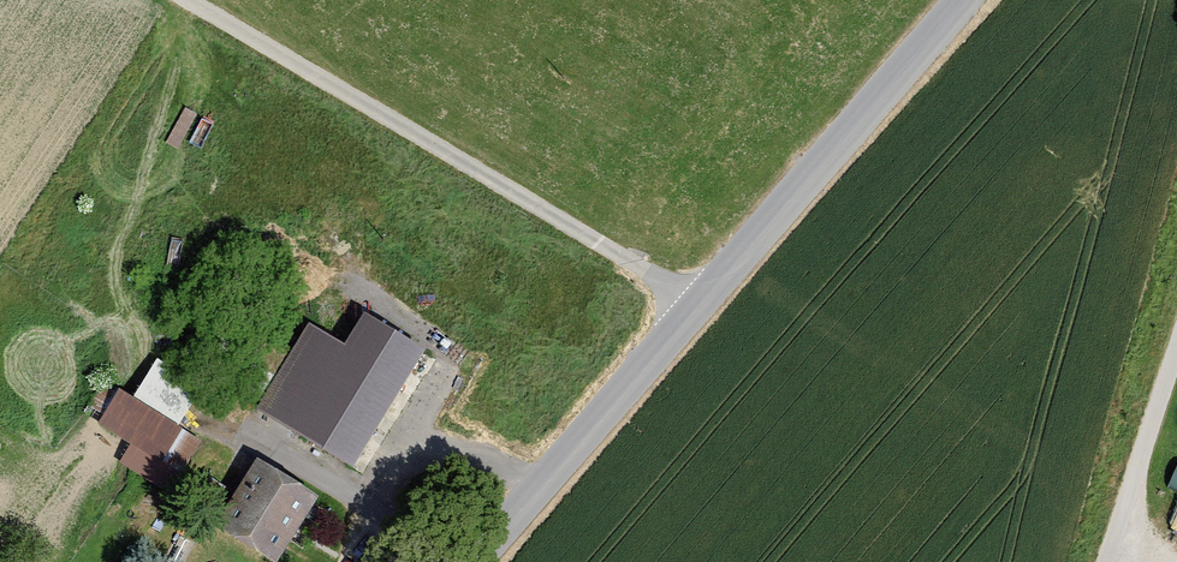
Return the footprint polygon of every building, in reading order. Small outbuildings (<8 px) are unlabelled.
[(357,480),(412,392),(300,323),(245,411),(357,480)] [(98,425),(130,445),(117,465),(168,496),(181,474),(163,462),(205,391),(152,360),(129,398),(118,392),(98,425)] [(251,460),(209,529),(264,561),(275,561),(314,499),(251,460)]
